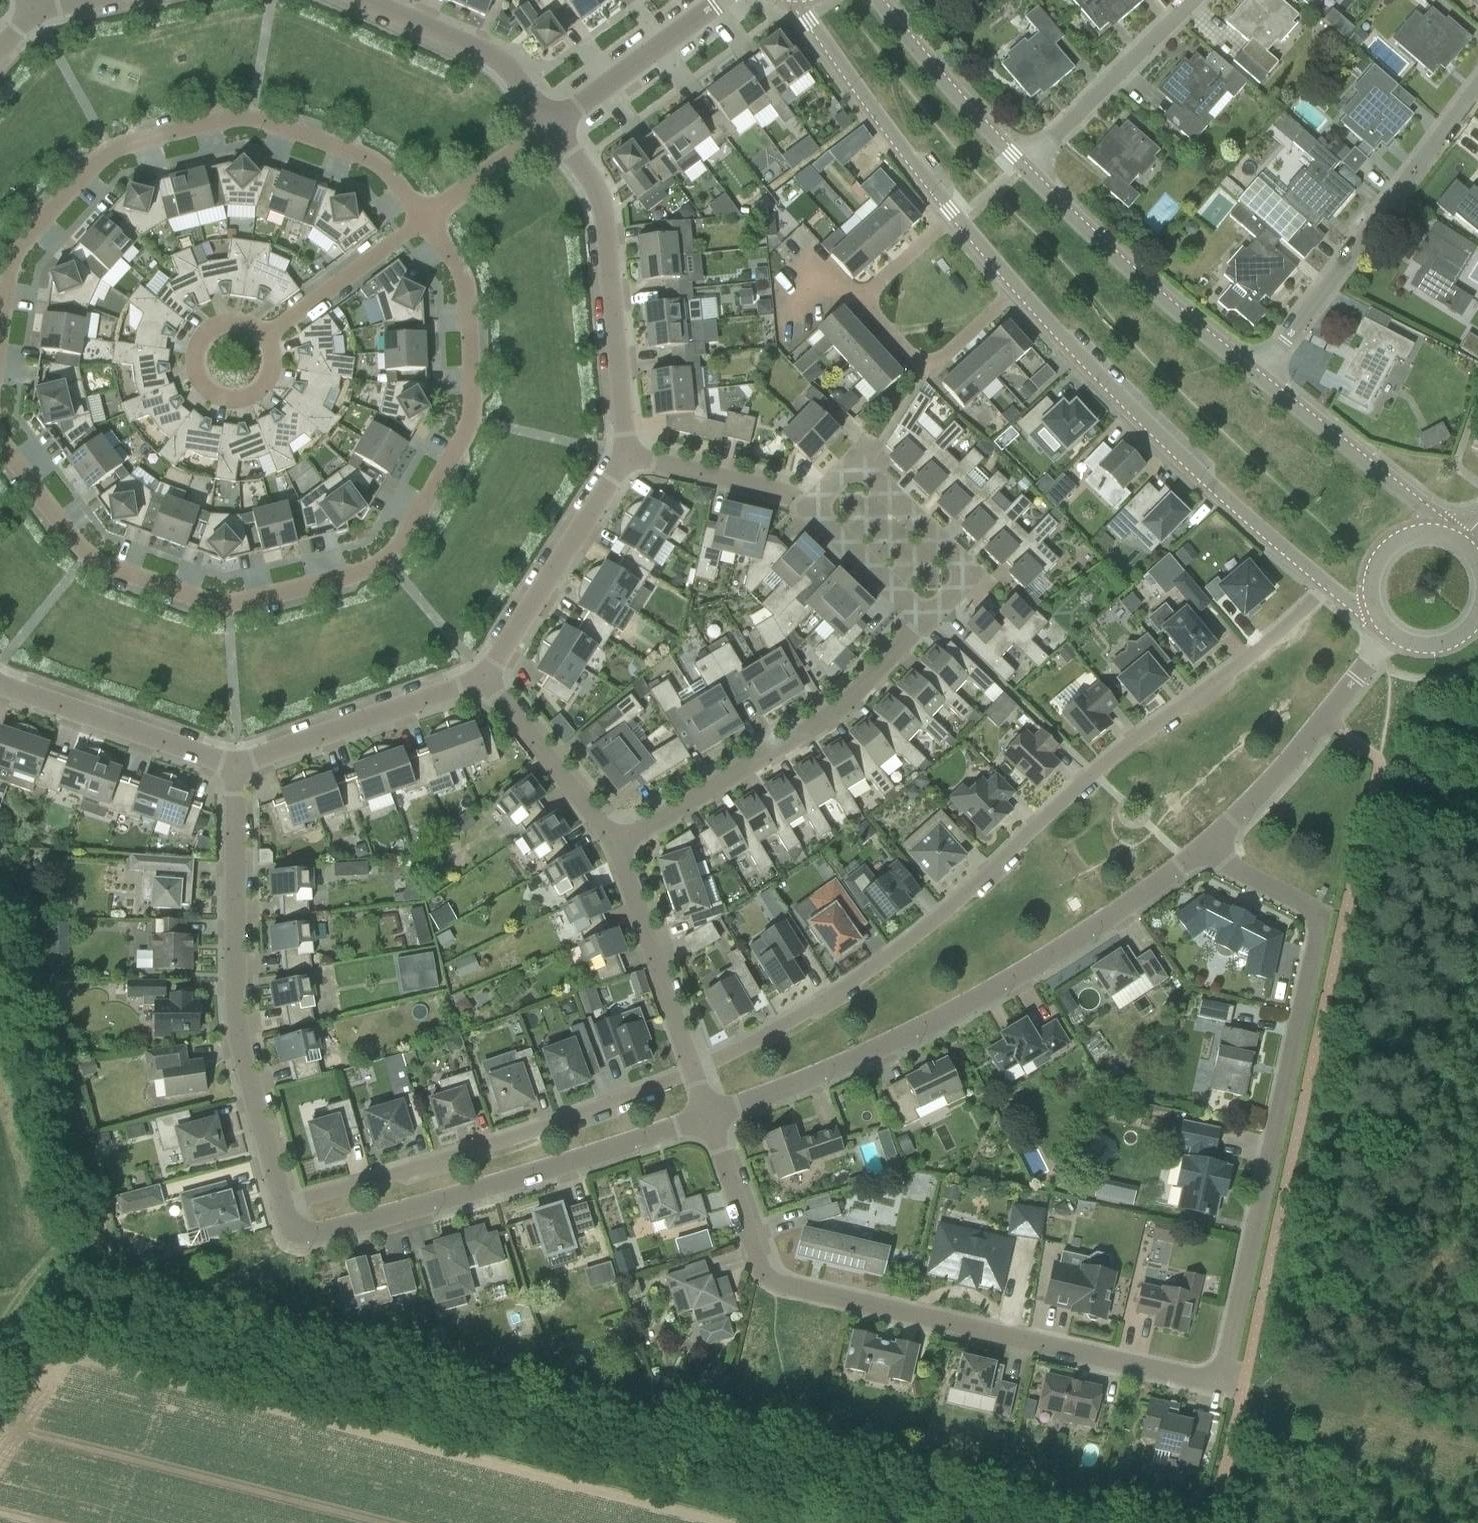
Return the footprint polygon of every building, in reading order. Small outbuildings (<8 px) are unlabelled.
[(465,9),(469,0),(445,0),(445,1),(446,1),(446,0),(465,9)] [(465,9),(485,17),(484,18),(485,19),(494,0),(469,0),(465,9)] [(548,18),(558,11),(550,0),(535,0),(512,17),(513,18),(513,17),(528,38),(527,38),(528,39),(532,37),(544,53),(564,39),(548,18)] [(558,11),(567,4),(580,23),(599,9),(592,0),(550,0),(558,11)] [(599,9),(611,0),(592,0),(599,9)] [(1143,1),(1142,0),(1072,0),(1099,32),(1114,19),(1118,23),(1143,1)] [(1267,75),(1279,62),(1267,52),(1298,16),(1280,0),(1253,0),(1251,2),(1249,0),(1246,0),(1225,23),(1248,44),(1233,61),(1259,84),(1267,75)] [(1075,69),(1055,46),(1064,38),(1037,8),(1025,18),(1039,34),(1001,65),(1030,99),(1046,86),(1049,90),(1075,69)] [(1399,46),(1432,75),(1445,60),(1450,64),(1471,39),(1447,18),(1445,20),(1431,9),(1399,46)] [(1354,47),(1365,34),(1358,29),(1348,41),(1354,47)] [(774,71),(765,78),(780,99),(790,91),(788,89),(811,72),(794,50),(791,52),(778,36),(759,50),(774,71)] [(1233,99),(1247,83),(1233,71),(1212,53),(1205,62),(1196,54),(1182,70),(1178,66),(1156,91),(1180,111),(1182,109),(1193,118),(1180,132),(1193,143),(1212,121),(1207,116),(1226,93),(1233,99)] [(1413,116),(1390,96),(1398,87),(1373,66),(1363,78),(1371,86),(1346,117),(1340,124),(1373,152),(1387,137),(1391,141),(1413,116)] [(780,99),(765,78),(756,85),(742,67),(724,80),(747,111),(753,119),(780,99)] [(720,112),(711,119),(726,139),(736,131),(730,123),(747,111),(724,80),(706,94),(720,112)] [(1276,100),(1271,105),(1281,112),(1285,107),(1276,100)] [(688,107),(670,121),(693,151),(710,139),(715,147),(726,139),(711,119),(702,125),(688,107)] [(842,132),(852,125),(843,112),(833,120),(842,132)] [(1277,132),(1288,120),(1282,114),(1271,126),(1277,132)] [(701,161),(693,151),(670,121),(652,134),(665,153),(656,159),(672,179),(681,172),(683,175),(701,161)] [(1128,209),(1140,196),(1129,187),(1160,151),(1126,122),(1113,137),(1109,133),(1087,158),(1110,178),(1102,187),(1128,209)] [(1355,192),(1333,174),(1341,165),(1328,154),(1315,143),(1303,132),(1293,144),(1315,162),(1285,196),(1261,174),(1237,201),(1239,203),(1251,213),(1251,214),(1280,240),(1281,239),(1304,260),(1324,236),(1315,228),(1329,214),(1333,217),(1355,192)] [(1315,143),(1328,154),(1332,149),(1320,138),(1315,143)] [(662,187),(672,179),(656,159),(647,166),(646,165),(631,145),(612,160),(624,176),(620,179),(637,201),(660,184),(662,187)] [(1340,163),(1354,176),(1368,161),(1354,148),(1340,163)] [(1213,159),(1203,149),(1194,159),(1204,168),(1213,159)] [(798,165),(789,152),(782,158),(791,170),(798,165)] [(827,153),(820,160),(824,164),(829,165),(834,161),(827,153)] [(220,184),(226,207),(256,209),(265,182),(266,180),(260,178),(255,173),(258,166),(245,162),(243,160),(241,162),(228,165),(230,172),(229,173),(231,175),(229,177),(219,180),(220,184)] [(809,167),(792,179),(803,192),(820,179),(809,167)] [(196,214),(226,207),(220,184),(209,187),(205,171),(187,175),(196,214)] [(161,198),(167,222),(196,214),(187,175),(169,180),(173,195),(161,198)] [(269,213),(285,219),(298,181),(281,175),(276,186),(265,182),(256,209),(257,209),(255,219),(266,223),(269,213)] [(285,219),(313,229),(322,204),(311,200),(316,187),(298,181),(285,219)] [(141,237),(167,222),(161,198),(160,193),(153,194),(147,193),(145,186),(132,189),(129,188),(129,191),(120,201),(125,206),(125,207),(127,208),(127,210),(120,218),(123,221),(141,237)] [(1467,225),(1477,233),(1477,189),(1469,200),(1465,196),(1452,212),(1467,225)] [(338,247),(344,256),(345,257),(362,244),(355,234),(361,230),(353,220),(362,213),(354,202),(354,199),(351,200),(339,195),(336,202),(328,204),(322,202),(322,204),(313,229),(338,247)] [(880,211),(903,236),(920,220),(897,195),(880,211)] [(768,200),(755,208),(761,216),(773,207),(768,200)] [(1251,213),(1239,203),(1229,215),(1240,226),(1256,240),(1223,276),(1233,285),(1217,303),(1227,311),(1234,311),(1254,328),(1267,313),(1258,304),(1270,290),(1274,294),(1296,269),(1273,249),(1280,240),(1251,214),(1251,213)] [(686,222),(695,214),(688,205),(678,213),(686,222)] [(903,236),(880,211),(879,211),(880,212),(864,226),(885,250),(901,236),(902,236),(903,236)] [(766,237),(775,237),(776,236),(774,216),(764,217),(766,237)] [(121,259),(141,237),(123,221),(115,230),(103,219),(91,233),(121,259)] [(683,234),(682,222),(659,224),(661,236),(637,239),(637,240),(638,240),(640,261),(679,257),(676,234),(683,234)] [(1185,233),(1189,236),(1195,235),(1198,231),(1197,226),(1194,223),(1188,224),(1185,228),(1185,233)] [(885,250),(864,226),(847,241),(869,265),(885,250)] [(101,282),(108,273),(121,259),(91,233),(79,246),(90,257),(83,265),(101,282)] [(1472,258),(1471,258),(1454,248),(1432,235),(1428,242),(1425,246),(1422,244),(1411,262),(1421,268),(1410,286),(1451,312),(1462,293),(1454,287),(1472,258)] [(209,262),(197,267),(207,292),(218,288),(222,299),(228,298),(229,296),(242,298),(250,243),(231,240),(228,261),(209,263),(209,262)] [(869,265),(847,241),(831,257),(852,281),(869,265)] [(242,298),(243,298),(257,300),(256,302),(262,305),(270,296),(281,305),(299,291),(285,273),(285,274),(268,267),(271,246),(250,243),(242,298)] [(205,259),(205,258),(201,247),(190,251),(195,263),(205,259)] [(197,267),(195,263),(190,250),(171,257),(178,277),(163,288),(162,287),(154,298),(175,315),(183,305),(192,313),(197,309),(197,307),(210,302),(207,292),(197,267)] [(684,256),(679,257),(640,261),(642,282),(641,282),(641,283),(665,281),(666,292),(691,290),(690,277),(687,277),(684,256)] [(87,309),(101,282),(83,265),(78,261),(73,267),(67,269),(62,264),(53,274),(51,275),(51,278),(49,291),(57,292),(57,294),(60,293),(60,294),(59,306),(87,309)] [(754,269),(755,283),(768,281),(767,268),(754,269)] [(383,324),(394,324),(413,322),(413,316),(416,310),(423,309),(422,296),(423,294),(421,293),(413,282),(404,289),(396,278),(390,282),(384,274),(383,273),(366,285),(366,286),(360,291),(368,301),(374,296),(383,324)] [(133,346),(160,350),(161,338),(173,340),(176,334),(174,333),(184,321),(175,315),(154,298),(140,286),(127,303),(143,316),(136,333),(135,333),(133,346)] [(692,301),(691,290),(666,292),(667,304),(643,306),(643,307),(645,307),(647,328),(685,324),(702,323),(699,301),(692,301)] [(124,309),(125,298),(108,296),(107,307),(124,309)] [(770,302),(757,303),(758,316),(771,314),(770,302)] [(83,339),(87,309),(59,306),(58,317),(46,315),(43,333),(83,339)] [(825,337),(793,367),(801,376),(832,346),(856,325),(841,308),(818,330),(825,337)] [(332,313),(338,320),(344,316),(338,309),(332,313)] [(1377,394),(1396,357),(1405,362),(1414,345),(1386,331),(1391,320),(1370,309),(1364,319),(1363,319),(1355,335),(1363,340),(1344,377),(1355,383),(1347,399),(1367,409),(1375,393),(1377,394)] [(332,338),(339,332),(327,316),(321,321),(320,320),(302,333),(307,346),(296,351),(297,357),(299,357),(296,372),(307,373),(340,378),(352,380),(355,360),(334,356),(332,338)] [(672,348),(673,360),(698,357),(697,351),(697,346),(704,345),(702,323),(685,324),(647,328),(649,349),(647,349),(648,350),(672,348)] [(394,336),(394,324),(383,324),(385,354),(425,352),(424,334),(394,336)] [(848,363),(872,341),(857,324),(856,325),(832,346),(848,363)] [(1008,324),(991,339),(1014,364),(1031,349),(1008,324)] [(71,356),(69,368),(78,369),(80,357),(83,339),(43,333),(40,351),(71,356)] [(975,355),(997,379),(1012,364),(1013,365),(1014,364),(991,339),(990,340),(991,341),(975,355)] [(863,380),(887,359),(887,358),(872,341),(848,363),(863,380)] [(134,386),(138,398),(164,388),(159,377),(170,373),(169,366),(168,366),(170,352),(160,350),(133,346),(115,343),(112,364),(132,367),(134,385),(134,386)] [(385,354),(386,384),(396,384),(396,372),(426,371),(425,352),(385,354)] [(997,379),(975,355),(958,370),(980,394),(997,379)] [(699,369),(698,357),(673,360),(674,371),(650,374),(650,375),(651,375),(653,396),(703,391),(701,369),(699,369)] [(887,359),(863,380),(878,396),(902,375),(887,359)] [(820,369),(815,364),(801,376),(809,384),(812,381),(814,380),(814,381),(820,375),(820,369)] [(86,398),(78,369),(69,368),(50,365),(48,377),(51,388),(43,390),(35,389),(33,404),(40,405),(41,410),(86,398)] [(1038,391),(1055,376),(1046,366),(1029,382),(1038,391)] [(980,394),(958,370),(941,385),(963,409),(980,394)] [(338,391),(340,378),(307,373),(305,385),(293,384),(291,390),(292,391),(283,402),(291,409),(317,429),(327,437),(340,421),(323,408),(331,391),(338,391)] [(379,414),(388,419),(404,429),(408,423),(414,420),(420,424),(427,412),(429,411),(428,409),(427,395),(420,396),(419,394),(417,396),(416,394),(415,383),(396,384),(386,384),(379,414)] [(926,383),(919,393),(929,400),(935,392),(926,383)] [(1029,383),(1020,391),(1028,399),(1036,391),(1029,383)] [(159,432),(169,441),(186,420),(177,412),(184,403),(180,398),(179,398),(173,384),(164,388),(138,398),(121,405),(129,424),(148,417),(159,432)] [(797,420),(824,447),(839,431),(840,432),(841,431),(823,415),(831,406),(812,389),(803,399),(811,406),(797,420)] [(722,438),(733,441),(739,416),(727,413),(725,425),(706,421),(703,391),(653,396),(655,416),(654,417),(654,418),(668,416),(670,431),(721,443),(722,438)] [(837,403),(844,396),(840,392),(833,392),(830,395),(837,403)] [(884,446),(894,455),(888,461),(904,476),(909,470),(936,443),(916,424),(931,401),(919,393),(884,446)] [(847,394),(845,396),(838,403),(847,413),(856,405),(847,394)] [(70,445),(85,434),(93,428),(86,398),(41,410),(42,415),(36,419),(45,431),(52,426),(60,424),(62,435),(70,445)] [(1046,401),(1019,425),(1029,437),(1043,424),(1069,453),(1084,440),(1081,437),(1094,424),(1091,421),(1094,419),(1092,413),(1086,410),(1083,413),(1075,404),(1068,411),(1062,405),(1055,411),(1046,401)] [(309,440),(317,429),(291,409),(284,418),(274,411),(269,415),(270,416),(256,422),(260,431),(270,456),(277,474),(296,466),(288,446),(303,435),(309,440)] [(1009,425),(1017,418),(1009,409),(1001,416),(1009,425)] [(204,459),(217,462),(221,435),(210,433),(211,422),(205,419),(204,421),(193,411),(186,420),(169,441),(158,455),(174,468),(187,452),(204,459)] [(379,414),(363,440),(398,461),(407,445),(381,429),(388,419),(379,414)] [(747,418),(739,416),(733,441),(750,444),(755,420),(747,418)] [(999,417),(989,426),(998,435),(1008,426),(999,417)] [(824,447),(797,420),(781,437),(810,464),(811,463),(810,462),(824,447)] [(964,433),(954,423),(936,443),(909,470),(918,478),(912,484),(928,499),(933,493),(957,468),(943,455),(964,433)] [(223,425),(221,435),(217,462),(215,480),(235,483),(238,463),(257,461),(270,456),(260,431),(249,436),(244,425),(238,426),(238,427),(223,425)] [(1430,432),(1437,444),(1449,437),(1443,425),(1430,432)] [(111,452),(93,428),(85,434),(92,443),(68,461),(79,476),(111,452)] [(388,476),(398,461),(363,440),(348,466),(357,471),(363,461),(388,476)] [(984,440),(974,449),(985,459),(994,450),(984,440)] [(1131,495),(1124,488),(1145,466),(1122,444),(1112,455),(1103,446),(1084,465),(1094,474),(1099,469),(1112,481),(1097,496),(1114,513),(1131,495)] [(984,460),(974,451),(957,468),(933,493),(942,501),(936,507),(952,522),(957,516),(981,491),(967,478),(984,460)] [(114,473),(121,483),(129,477),(111,452),(79,476),(90,491),(114,473)] [(984,461),(977,469),(991,479),(997,471),(984,461)] [(348,466),(324,484),(351,521),(355,518),(361,522),(369,509),(362,504),(357,498),(366,491),(373,480),(357,471),(348,466)] [(300,478),(293,469),(286,474),(293,483),(300,478)] [(1008,483),(998,473),(981,491),(957,516),(965,524),(960,530),(976,545),(981,539),(1005,514),(991,501),(1008,483)] [(1062,475),(1043,495),(1042,496),(1056,509),(1076,488),(1062,475)] [(1046,476),(1035,486),(1042,493),(1053,483),(1046,476)] [(153,495),(129,477),(121,483),(106,494),(109,499),(110,506),(104,511),(112,521),(113,524),(115,524),(128,528),(130,521),(132,521),(132,518),(133,518),(144,522),(145,520),(153,495)] [(1017,485),(1025,492),(1032,485),(1024,478),(1017,485)] [(347,524),(351,521),(324,484),(299,502),(302,512),(306,530),(318,527),(328,520),(332,526),(334,535),(349,531),(347,524)] [(1180,528),(1183,526),(1180,524),(1189,515),(1181,508),(1183,504),(1184,505),(1185,504),(1181,501),(1177,498),(1173,495),(1170,491),(1166,488),(1159,495),(1148,484),(1104,528),(1120,544),(1129,534),(1135,540),(1145,530),(1160,544),(1168,536),(1171,538),(1173,535),(1175,533),(1177,530),(1180,528)] [(698,489),(695,503),(709,505),(711,491),(698,489)] [(626,513),(624,516),(664,541),(677,520),(682,523),(690,512),(660,492),(659,494),(663,496),(657,506),(648,500),(644,505),(641,504),(638,504),(636,505),(634,506),(631,508),(629,510),(627,511),(626,513)] [(168,543),(182,505),(153,495),(145,520),(156,524),(151,536),(168,543)] [(1032,506),(1022,496),(1005,514),(981,539),(989,547),(984,553),(1000,568),(1005,562),(1029,537),(1015,524),(1032,506)] [(299,502),(270,509),(280,548),(298,544),(290,515),(302,512),(299,502)] [(210,515),(182,505),(168,543),(185,549),(196,521),(207,525),(210,515)] [(717,531),(705,528),(694,579),(714,584),(722,551),(736,554),(746,511),(723,505),(717,531)] [(270,509),(241,516),(243,526),(255,523),(262,553),(280,548),(270,509)] [(1048,516),(1048,517),(1057,526),(1064,519),(1055,509),(1048,516)] [(749,595),(773,571),(790,553),(781,545),(780,546),(763,542),(769,516),(746,511),(736,554),(750,558),(743,589),(749,595)] [(248,544),(243,526),(241,516),(210,515),(207,525),(206,526),(203,535),(201,543),(206,545),(211,550),(209,557),(221,562),(223,564),(225,562),(238,559),(236,552),(237,550),(236,548),(237,547),(248,544)] [(651,562),(664,541),(624,516),(622,519),(621,522),(620,524),(620,527),(620,530),(620,533),(620,536),(623,538),(620,543),(629,550),(623,559),(649,576),(656,565),(651,562)] [(1008,576),(1024,591),(1040,574),(1043,578),(1056,564),(1039,547),(1056,529),(1046,519),(1029,537),(1005,562),(1013,570),(1008,576)] [(203,535),(206,526),(198,524),(195,532),(203,535)] [(764,609),(772,618),(775,622),(816,578),(808,570),(822,556),(804,539),(790,553),(773,571),(784,582),(761,606),(764,609)] [(1174,555),(1182,565),(1196,553),(1188,544),(1174,555)] [(637,595),(649,576),(623,559),(616,570),(607,564),(603,569),(600,568),(591,572),(583,580),(623,605),(632,591),(637,595)] [(1216,580),(1205,590),(1216,602),(1225,595),(1243,616),(1270,593),(1269,591),(1273,587),(1262,573),(1257,577),(1248,565),(1222,587),(1216,580)] [(816,578),(775,622),(786,640),(794,653),(803,643),(792,632),(814,610),(825,621),(856,589),(838,572),(825,586),(816,578)] [(1209,605),(1184,574),(1172,584),(1197,615),(1209,605)] [(588,614),(582,623),(608,640),(614,630),(609,627),(623,605),(583,580),(579,589),(579,600),(582,602),(579,608),(588,614)] [(873,605),(856,589),(825,621),(835,631),(812,655),(827,669),(863,632),(854,624),(873,605)] [(1031,613),(1034,611),(1040,604),(1037,601),(1030,594),(1021,603),(1028,611),(1031,613)] [(1048,624),(1034,611),(1031,614),(1014,598),(999,614),(1005,620),(997,627),(996,628),(1014,645),(1039,669),(1048,659),(1031,642),(1048,624)] [(1216,646),(1186,609),(1175,618),(1165,606),(1148,619),(1159,633),(1162,630),(1172,642),(1169,644),(1177,654),(1180,651),(1192,666),(1216,646)] [(771,658),(759,665),(781,703),(802,691),(788,668),(799,662),(794,653),(786,640),(775,622),(772,618),(764,609),(749,618),(756,627),(754,629),(771,658)] [(981,612),(970,624),(966,628),(972,634),(963,643),(1005,684),(1015,674),(1000,659),(1014,645),(996,628),(997,627),(981,612)] [(600,651),(608,640),(582,623),(575,634),(566,628),(562,633),(559,632),(557,632),(554,633),(552,635),(550,636),(548,638),(546,639),(544,641),(543,643),(582,669),(596,648),(600,651)] [(1177,671),(1145,633),(1134,642),(1125,642),(1124,651),(1111,662),(1122,675),(1116,680),(1137,705),(1139,703),(1142,706),(1153,697),(1150,694),(1166,680),(1157,669),(1167,661),(1176,672),(1177,671)] [(668,634),(660,645),(670,652),(678,641),(668,634)] [(708,648),(711,654),(728,644),(725,638),(708,648)] [(536,686),(567,705),(579,685),(574,682),(582,669),(543,643),(541,646),(540,649),(539,651),(538,654),(538,656),(538,659),(538,662),(538,664),(541,666),(538,672),(547,678),(541,687),(537,685),(536,686)] [(920,663),(926,668),(954,695),(954,694),(968,680),(984,695),(993,684),(950,643),(937,656),(932,650),(920,663)] [(781,703),(759,665),(746,673),(728,644),(711,654),(711,655),(737,699),(747,693),(761,715),(781,703)] [(1058,653),(1065,661),(1073,654),(1067,646),(1058,653)] [(708,656),(704,651),(697,655),(700,661),(708,656)] [(710,695),(698,702),(720,740),(741,727),(727,705),(737,699),(711,655),(693,666),(710,695)] [(963,722),(967,719),(972,713),(973,712),(954,694),(954,695),(926,668),(914,680),(908,675),(896,687),(902,693),(930,720),(931,719),(945,705),(963,722)] [(641,700),(651,694),(650,692),(646,686),(642,679),(632,685),(641,700)] [(646,686),(650,692),(660,685),(661,685),(657,679),(646,686)] [(660,685),(650,692),(651,694),(676,736),(686,730),(700,752),(720,740),(698,702),(685,710),(668,681),(661,685),(660,685)] [(1117,705),(1099,683),(1062,714),(1088,745),(1107,729),(1100,720),(1117,705)] [(694,688),(679,695),(685,707),(700,699),(694,688)] [(940,747),(949,737),(950,737),(931,719),(930,720),(902,693),(891,705),(885,700),(873,712),(879,718),(907,744),(908,743),(921,729),(940,747)] [(1003,694),(996,702),(1009,714),(1016,706),(1003,694)] [(603,773),(637,746),(623,728),(644,712),(631,695),(596,723),(608,738),(588,755),(603,773)] [(972,713),(967,719),(973,725),(979,719),(972,713)] [(916,772),(918,769),(926,761),(908,743),(907,744),(879,718),(871,726),(867,729),(862,723),(849,734),(854,740),(878,770),(879,770),(898,754),(916,772)] [(468,728),(466,724),(464,724),(461,723),(458,723),(455,723),(452,723),(449,723),(446,724),(461,768),(485,760),(487,766),(500,761),(488,727),(487,728),(489,732),(478,736),(474,726),(468,728)] [(461,768),(446,724),(443,725),(441,727),(438,728),(436,730),(434,732),(432,735),(431,737),(431,741),(425,743),(429,753),(418,757),(427,786),(431,798),(455,790),(449,773),(461,768)] [(575,734),(567,724),(557,733),(565,742),(575,734)] [(7,728),(6,731),(0,729),(0,782),(9,785),(27,727),(24,726),(22,726),(19,726),(16,726),(13,726),(10,727),(7,728)] [(45,789),(56,760),(45,756),(49,746),(43,744),(44,741),(42,738),(41,736),(39,734),(37,732),(35,730),(32,729),(30,728),(27,727),(9,785),(32,793),(35,786),(45,789)] [(1003,756),(1037,787),(1055,769),(1046,760),(1059,747),(1041,730),(1032,739),(1025,733),(1003,756)] [(957,745),(949,737),(945,742),(952,749),(957,745)] [(647,758),(637,746),(603,773),(617,792),(638,776),(646,786),(690,759),(678,739),(647,758)] [(895,790),(879,770),(878,770),(854,740),(846,747),(840,750),(836,743),(821,752),(825,759),(845,792),(847,792),(867,779),(884,799),(895,790)] [(396,753),(395,750),(392,749),(390,749),(387,748),(385,748),(382,748),(379,748),(377,749),(374,749),(390,793),(405,788),(407,794),(427,786),(418,757),(406,761),(402,751),(396,753)] [(390,793),(374,749),(371,750),(369,752),(366,754),(364,755),(362,758),(360,760),(359,762),(360,766),(353,768),(357,778),(346,782),(356,811),(368,807),(366,801),(390,793)] [(96,761),(99,751),(96,751),(93,750),(90,750),(88,750),(85,751),(82,752),(79,753),(78,756),(72,754),(68,764),(56,760),(45,789),(58,793),(59,788),(83,796),(96,761)] [(117,814),(128,785),(117,781),(121,771),(114,768),(115,765),(114,763),(112,761),(111,759),(109,757),(106,755),(104,754),(102,752),(99,751),(96,761),(83,796),(98,801),(96,807),(117,814)] [(792,770),(796,777),(816,810),(817,809),(834,799),(847,822),(860,814),(847,792),(845,792),(825,759),(811,768),(807,761),(792,770)] [(926,761),(918,769),(921,772),(930,765),(926,761)] [(356,811),(346,782),(334,786),(331,776),(324,778),(323,775),(320,774),(318,774),(315,773),(313,773),(310,773),(308,773),(305,774),(303,775),(318,818),(333,813),(335,819),(356,811)] [(914,780),(921,790),(930,783),(923,774),(914,780)] [(154,776),(151,777),(150,781),(143,778),(140,789),(128,785),(117,814),(138,821),(140,816),(155,821),(168,786),(171,776),(168,775),(165,775),(162,775),(159,775),(156,775),(154,776)] [(318,818),(303,775),(300,776),(297,777),(295,779),(293,781),(290,783),(289,785),(287,788),(288,791),(282,793),(285,804),(275,807),(273,803),(272,803),(284,837),(305,830),(303,824),(318,818)] [(950,799),(986,837),(1012,811),(1004,804),(1014,794),(996,775),(986,784),(981,780),(969,792),(963,786),(950,799)] [(168,832),(191,839),(194,829),(198,818),(203,805),(201,805),(200,809),(189,806),(193,795),(186,793),(187,790),(186,787),(184,785),(183,783),(181,781),(178,780),(176,778),(174,777),(171,776),(168,786),(155,821),(170,826),(168,832)] [(831,832),(817,809),(816,810),(796,777),(782,786),(778,779),(763,788),(767,794),(787,827),(788,827),(805,817),(818,839),(831,832)] [(529,832),(548,820),(536,804),(544,798),(529,779),(498,804),(516,828),(522,823),(529,831),(529,832)] [(903,793),(911,803),(920,795),(912,786),(903,793)] [(895,790),(884,800),(886,803),(897,793),(895,790)] [(787,827),(767,794),(753,803),(749,796),(734,805),(738,812),(758,845),(759,844),(775,834),(787,854),(800,846),(788,827),(787,827)] [(957,848),(967,840),(940,811),(920,829),(927,837),(909,854),(936,884),(965,857),(957,848)] [(709,830),(722,851),(729,862),(746,852),(760,875),(773,867),(759,844),(758,845),(738,812),(724,821),(720,814),(705,823),(709,830)] [(455,825),(463,835),(476,826),(468,815),(455,825)] [(542,860),(549,869),(571,856),(560,840),(568,834),(555,815),(548,820),(529,832),(529,831),(522,837),(539,862),(542,860)] [(198,818),(194,829),(204,831),(207,820),(198,818)] [(424,827),(432,837),(440,831),(432,821),(424,827)] [(853,832),(860,840),(873,830),(866,821),(853,832)] [(712,857),(722,851),(709,830),(699,836),(712,857)] [(660,871),(667,892),(686,885),(696,882),(688,852),(686,845),(694,840),(690,832),(664,847),(668,858),(658,862),(660,870),(660,871)] [(353,848),(358,859),(369,855),(365,843),(353,848)] [(259,864),(273,864),(272,855),(269,851),(259,851),(259,864)] [(578,852),(571,856),(549,869),(544,872),(559,898),(562,896),(568,906),(591,895),(581,878),(590,873),(578,852)] [(193,876),(194,860),(194,859),(130,855),(129,871),(143,872),(142,886),(153,886),(151,908),(180,910),(180,905),(191,906),(192,888),(186,888),(187,875),(193,876)] [(908,901),(919,892),(897,863),(875,881),(864,865),(842,882),(862,910),(870,904),(873,908),(872,909),(882,922),(884,921),(885,923),(910,904),(908,901)] [(367,864),(334,865),(335,877),(368,876),(367,864)] [(271,874),(273,897),(283,897),(283,919),(309,916),(308,902),(313,902),(311,872),(271,874)] [(696,882),(686,885),(667,892),(674,913),(675,913),(678,921),(688,917),(694,933),(709,924),(725,915),(721,902),(704,908),(696,882)] [(824,944),(835,960),(852,949),(849,945),(857,939),(840,913),(851,905),(834,882),(813,897),(825,913),(810,924),(811,926),(807,928),(820,947),(824,944)] [(759,896),(764,906),(776,899),(771,889),(759,896)] [(580,934),(585,944),(609,935),(609,934),(600,917),(609,912),(599,891),(591,895),(568,906),(563,908),(576,936),(580,934)] [(1230,957),(1233,956),(1233,954),(1235,955),(1236,952),(1249,957),(1245,975),(1271,980),(1280,936),(1251,922),(1252,920),(1232,910),(1231,912),(1203,897),(1176,917),(1192,939),(1202,931),(1206,937),(1216,942),(1215,945),(1216,945),(1215,948),(1216,952),(1219,955),(1223,957),(1226,958),(1230,957)] [(421,908),(410,911),(419,946),(431,943),(421,908)] [(438,932),(451,925),(450,923),(441,909),(429,916),(438,932)] [(184,938),(184,921),(153,920),(153,937),(149,937),(149,951),(154,951),(154,969),(190,970),(191,951),(196,952),(196,938),(184,938)] [(758,961),(779,996),(804,980),(788,955),(801,948),(785,922),(760,937),(771,954),(758,961)] [(48,939),(68,939),(68,923),(48,923),(48,939)] [(709,924),(694,933),(683,939),(690,951),(692,954),(718,939),(709,924)] [(311,925),(271,929),(274,953),(284,952),(287,973),(311,969),(310,956),(314,955),(311,925)] [(449,931),(436,938),(441,947),(454,940),(449,931)] [(599,984),(623,976),(616,957),(625,953),(616,931),(609,934),(609,935),(585,944),(579,946),(590,974),(594,973),(599,984)] [(1168,979),(1149,951),(1128,965),(1119,952),(1091,970),(1109,998),(1144,976),(1153,989),(1168,979)] [(432,954),(403,959),(405,975),(434,970),(432,954)] [(476,972),(470,958),(454,965),(460,978),(476,972)] [(759,994),(742,963),(716,978),(721,985),(706,994),(716,1012),(713,1014),(720,1027),(723,1025),(724,1027),(752,1011),(746,1001),(759,994)] [(642,970),(628,976),(636,997),(650,991),(642,970)] [(311,979),(272,986),(276,1009),(286,1007),(289,1029),(314,1023),(312,1009),(316,1009),(311,979)] [(169,1032),(199,1032),(199,1016),(202,1015),(202,1006),(199,1004),(186,1004),(186,997),(191,997),(191,996),(171,996),(171,1003),(163,1003),(163,997),(164,997),(164,983),(128,982),(128,997),(142,997),(142,1006),(155,1006),(155,1036),(169,1036),(169,1032)] [(578,994),(583,1009),(599,1003),(594,989),(578,994)] [(1068,1001),(1069,995),(1067,991),(1058,997),(1062,1005),(1068,1001)] [(454,1006),(462,1018),(473,1010),(466,998),(454,1006)] [(1230,1024),(1234,1008),(1200,1001),(1196,1017),(1230,1024)] [(624,1069),(630,1067),(651,1059),(645,1042),(649,1040),(638,1010),(620,1017),(593,1027),(606,1061),(619,1056),(624,1069)] [(1068,1044),(1055,1022),(1034,1035),(1026,1021),(1011,1030),(1012,1032),(1002,1038),(1005,1041),(987,1052),(1001,1074),(1018,1063),(1021,1068),(1033,1060),(1037,1067),(1049,1060),(1048,1057),(1068,1044)] [(558,1094),(589,1082),(580,1058),(594,1053),(583,1024),(570,1029),(574,1040),(542,1052),(558,1094)] [(1223,1028),(1209,1091),(1243,1098),(1257,1035),(1223,1028)] [(291,1062),(297,1084),(321,1077),(318,1063),(322,1062),(315,1032),(276,1041),(282,1065),(291,1062)] [(444,1041),(449,1053),(462,1048),(457,1036),(444,1041)] [(166,1098),(206,1093),(202,1061),(187,1063),(185,1047),(144,1052),(149,1082),(163,1080),(166,1098)] [(497,1100),(503,1117),(520,1111),(519,1107),(532,1103),(530,1096),(545,1091),(531,1051),(515,1057),(519,1068),(486,1079),(493,1101),(497,1100)] [(386,1070),(402,1065),(400,1056),(384,1061),(386,1070)] [(965,1098),(946,1059),(932,1066),(931,1065),(920,1070),(920,1071),(906,1079),(914,1096),(894,1106),(904,1127),(919,1120),(914,1111),(943,1097),(947,1106),(965,1098)] [(94,1074),(90,1061),(78,1064),(82,1077),(94,1074)] [(430,1100),(435,1118),(431,1119),(435,1130),(439,1129),(440,1133),(474,1122),(467,1100),(479,1097),(471,1072),(438,1082),(442,1096),(430,1100)] [(1141,1078),(1134,1083),(1135,1091),(1142,1094),(1149,1089),(1148,1082),(1141,1078)] [(364,1114),(375,1148),(377,1147),(378,1151),(394,1146),(392,1142),(412,1136),(410,1131),(423,1127),(412,1094),(398,1098),(400,1103),(364,1114)] [(342,1132),(357,1128),(349,1100),(325,1107),(329,1120),(309,1125),(320,1163),(325,1162),(326,1165),(344,1160),(343,1156),(349,1155),(342,1132)] [(1076,1120),(1080,1124),(1086,1123),(1089,1120),(1089,1113),(1085,1109),(1080,1109),(1075,1114),(1076,1120)] [(186,1165),(225,1155),(216,1120),(192,1126),(188,1111),(154,1120),(163,1153),(181,1148),(186,1165)] [(1219,1130),(1183,1122),(1178,1146),(1190,1149),(1188,1159),(1183,1158),(1177,1188),(1182,1189),(1177,1209),(1215,1217),(1222,1184),(1227,1185),(1231,1168),(1226,1167),(1226,1166),(1202,1161),(1204,1151),(1214,1153),(1219,1130)] [(129,1141),(146,1136),(143,1125),(126,1129),(129,1141)] [(776,1175),(778,1180),(808,1170),(807,1164),(843,1152),(835,1129),(805,1139),(805,1141),(800,1143),(794,1127),(764,1138),(772,1160),(768,1161),(773,1176),(776,1175)] [(876,1135),(881,1148),(892,1144),(888,1131),(876,1135)] [(110,1141),(108,1134),(97,1137),(100,1149),(106,1147),(110,1141)] [(913,1152),(905,1135),(896,1139),(904,1156),(913,1152)] [(642,1194),(636,1196),(643,1217),(649,1216),(651,1224),(675,1216),(679,1226),(705,1218),(699,1198),(684,1202),(679,1188),(669,1191),(665,1178),(661,1180),(660,1176),(643,1181),(644,1185),(640,1186),(642,1194)] [(860,1177),(846,1181),(848,1187),(862,1182),(860,1177)] [(207,1238),(249,1228),(240,1193),(231,1196),(230,1194),(228,1194),(225,1184),(180,1196),(190,1230),(199,1228),(200,1230),(205,1229),(207,1238)] [(941,1198),(956,1201),(959,1187),(944,1184),(941,1198)] [(1094,1196),(1134,1205),(1137,1193),(1097,1184),(1094,1196)] [(122,1214),(162,1203),(157,1187),(118,1198),(122,1214)] [(1053,1209),(1057,1215),(1065,1217),(1071,1212),(1064,1202),(1053,1209)] [(527,1223),(535,1249),(543,1247),(546,1257),(573,1248),(569,1237),(594,1230),(586,1203),(554,1213),(552,1209),(542,1212),(543,1216),(514,1225),(515,1226),(527,1223)] [(804,1213),(808,1226),(840,1216),(836,1203),(831,1205),(804,1213)] [(1038,1239),(1042,1212),(1014,1208),(1010,1234),(1038,1239)] [(1177,1229),(1155,1224),(1152,1241),(1173,1246),(1177,1229)] [(437,1303),(439,1302),(442,1313),(467,1305),(464,1295),(472,1293),(462,1257),(476,1253),(479,1266),(502,1260),(495,1235),(485,1238),(482,1228),(444,1238),(445,1242),(435,1245),(436,1247),(423,1251),(437,1303)] [(976,1285),(999,1290),(1010,1242),(946,1228),(943,1240),(937,1239),(932,1261),(938,1263),(935,1275),(959,1281),(958,1286),(975,1290),(976,1285)] [(623,1229),(608,1234),(612,1246),(627,1241),(623,1229)] [(888,1250),(803,1230),(797,1258),(865,1274),(866,1269),(887,1274),(887,1273),(883,1272),(888,1250)] [(712,1249),(706,1232),(675,1241),(680,1259),(712,1249)] [(1103,1320),(1114,1275),(1109,1274),(1111,1262),(1108,1256),(1096,1253),(1090,1257),(1087,1269),(1082,1268),(1082,1271),(1055,1265),(1046,1303),(1073,1310),(1072,1313),(1086,1316),(1089,1321),(1095,1322),(1100,1319),(1103,1320)] [(416,1291),(408,1260),(383,1267),(380,1255),(366,1259),(365,1258),(345,1263),(349,1277),(337,1280),(342,1301),(368,1294),(372,1308),(392,1303),(391,1298),(416,1291)] [(616,1282),(610,1262),(583,1270),(589,1290),(616,1282)] [(725,1320),(723,1316),(737,1311),(726,1278),(712,1282),(710,1278),(685,1286),(681,1272),(665,1277),(678,1315),(692,1311),(694,1319),(702,1323),(709,1320),(710,1325),(709,1326),(714,1343),(733,1337),(727,1319),(725,1320)] [(1193,1321),(1196,1308),(1203,1278),(1184,1273),(1180,1292),(1163,1288),(1162,1291),(1142,1286),(1136,1312),(1156,1317),(1154,1327),(1185,1334),(1188,1320),(1193,1321)] [(625,1286),(628,1299),(641,1296),(637,1282),(625,1286)] [(909,1384),(917,1347),(896,1342),(895,1346),(874,1341),(875,1338),(854,1333),(845,1369),(866,1374),(867,1369),(889,1374),(888,1379),(909,1384)] [(991,1380),(995,1365),(962,1357),(954,1390),(995,1399),(991,1415),(1009,1419),(1016,1386),(991,1380)] [(1076,1424),(1092,1427),(1101,1389),(1047,1377),(1039,1409),(1077,1418),(1076,1424)] [(1150,1400),(1141,1437),(1156,1441),(1154,1450),(1168,1453),(1166,1465),(1196,1471),(1204,1435),(1189,1431),(1191,1422),(1177,1419),(1180,1404),(1179,1404),(1178,1407),(1150,1400)] [(914,1447),(921,1453),(928,1446),(920,1439),(914,1447)] [(1103,1470),(1092,1469),(1080,1474),(1077,1488),(1098,1493),(1103,1470)] [(1121,1470),(1117,1475),(1117,1481),(1121,1486),(1129,1486),(1133,1481),(1133,1474),(1129,1470),(1121,1470)]
